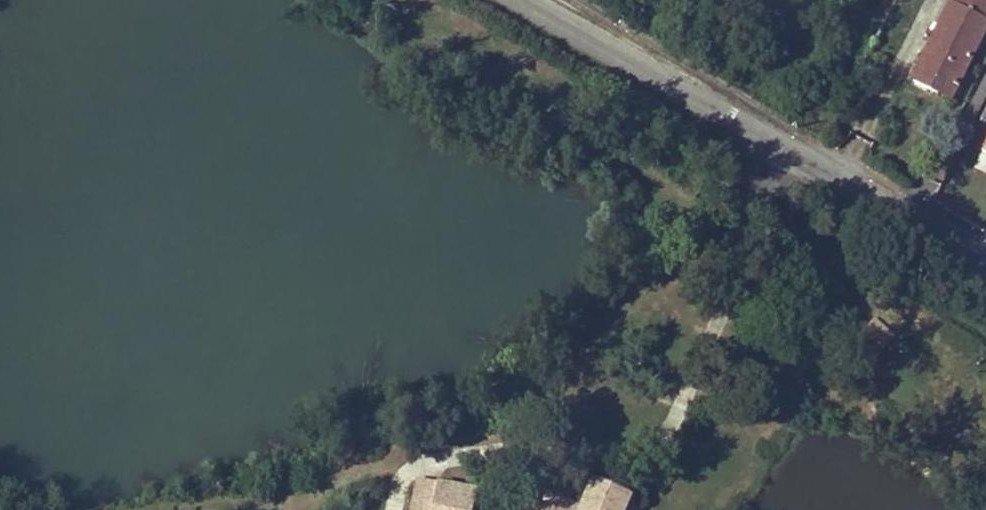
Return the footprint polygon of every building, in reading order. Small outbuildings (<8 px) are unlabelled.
[(917,77),(955,96),(985,33),(985,0),(956,0),(917,77)] [(594,509),(632,509),(643,482),(610,469),(594,509)] [(434,509),(473,509),(477,494),(441,484),(434,509)]
